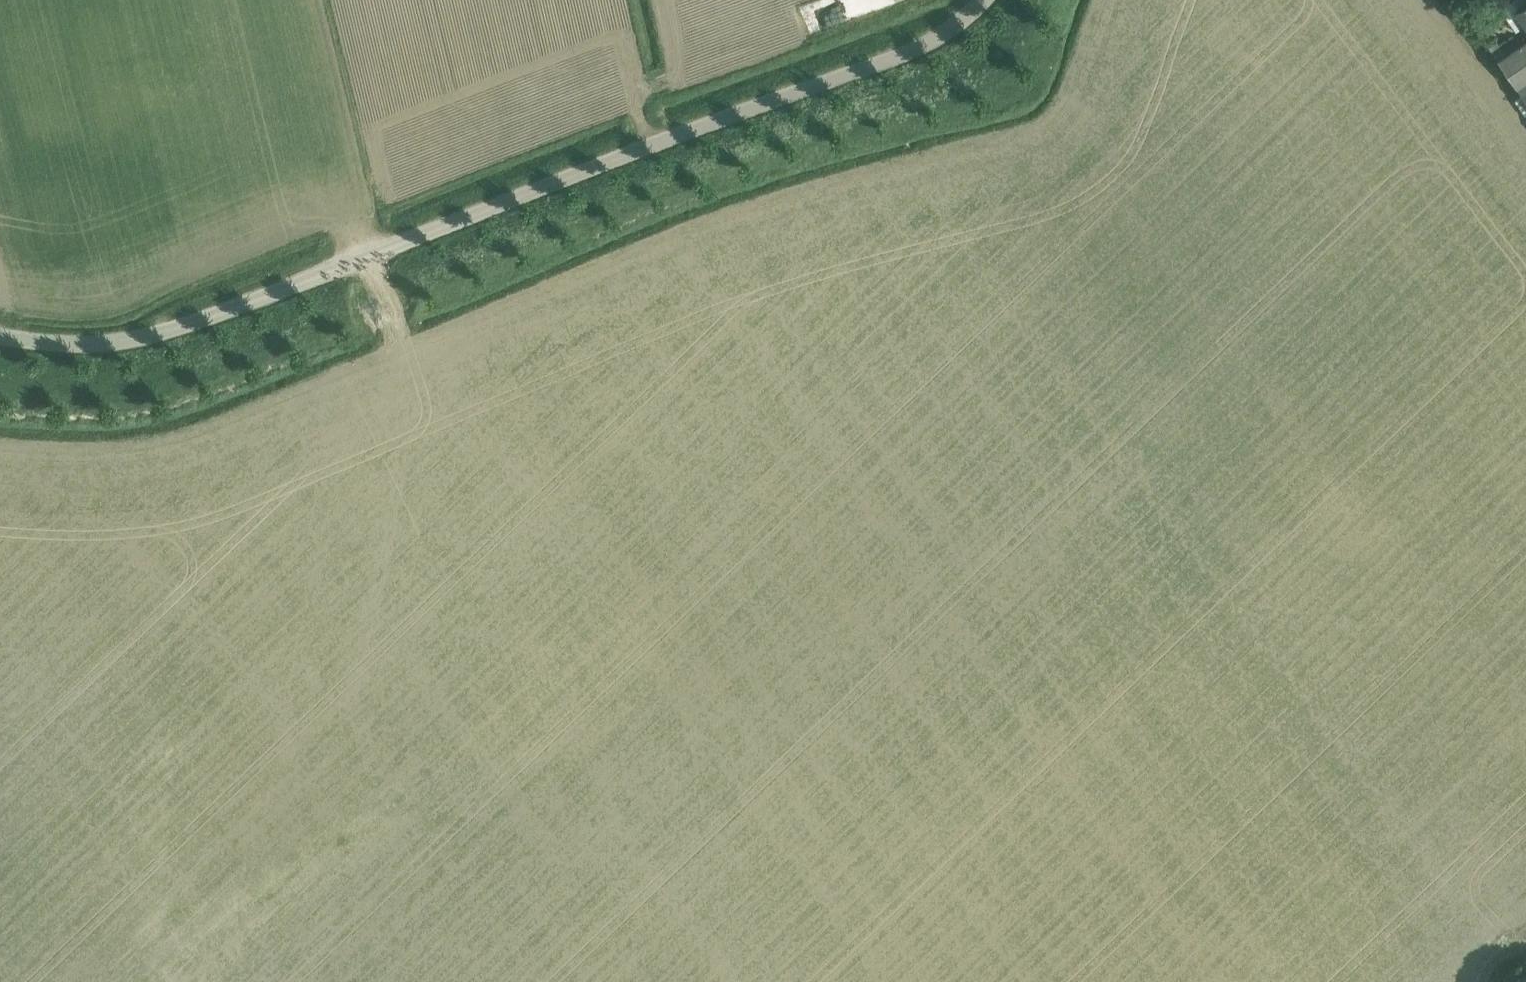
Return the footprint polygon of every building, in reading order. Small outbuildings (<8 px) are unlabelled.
[(1508,3),(1506,6),(1504,9),(1504,13),(1506,17),(1515,31),(1524,25),(1525,29),(1525,0),(1513,0),(1508,3)] [(1519,45),(1511,34),(1499,43),(1497,40),(1487,47),(1525,103),(1525,40),(1519,45)]
